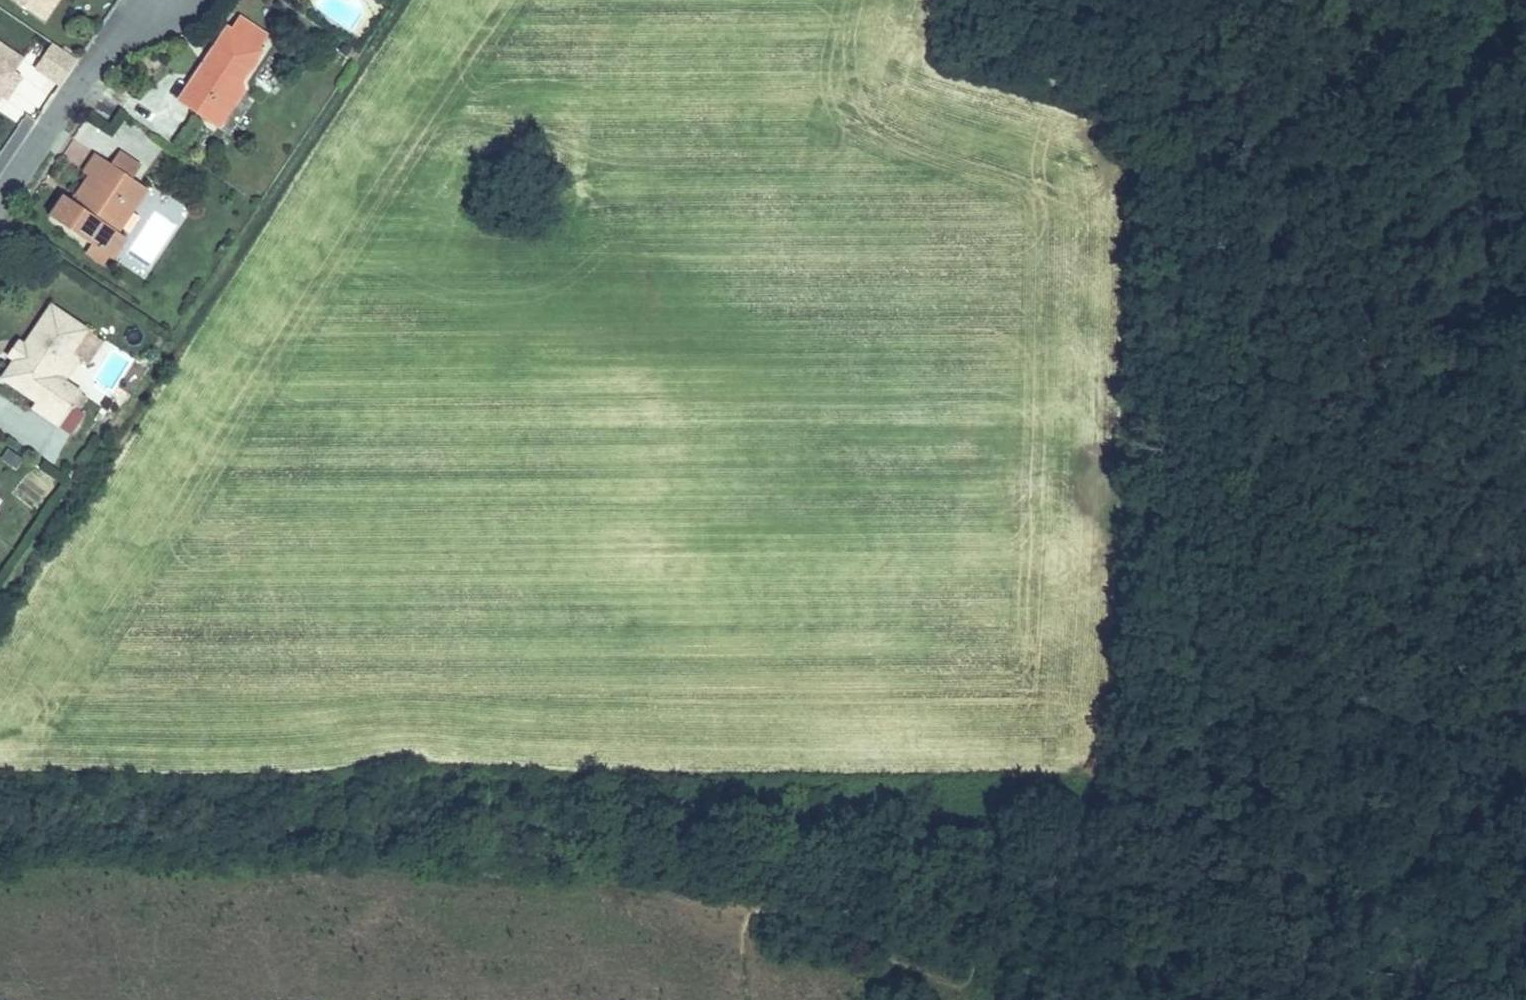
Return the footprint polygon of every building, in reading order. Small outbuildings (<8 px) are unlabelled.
[(44,19),(56,0),(16,0),(44,19)] [(241,80),(247,71),(260,51),(257,49),(265,36),(240,19),(232,32),(228,29),(210,55),(214,58),(209,66),(204,63),(191,84),(195,87),(183,104),(211,124),(223,106),(234,104),(243,90),(241,80)] [(65,78),(77,60),(52,43),(35,68),(50,78),(54,71),(65,78)] [(0,44),(0,62),(15,72),(23,59),(0,44)] [(209,66),(214,58),(210,55),(204,63),(209,66)] [(21,76),(15,72),(0,62),(0,96),(5,100),(21,76)] [(60,85),(65,78),(54,71),(50,78),(60,85)] [(183,104),(195,87),(191,84),(180,101),(183,104)] [(218,128),(234,104),(223,106),(211,124),(218,128)] [(140,166),(119,152),(111,164),(132,178),(140,166)] [(118,232),(147,188),(132,178),(111,164),(96,154),(83,172),(89,176),(76,195),(79,197),(75,203),(72,201),(64,195),(49,216),(91,245),(86,252),(99,261),(104,253),(109,257),(112,258),(126,238),(118,232)] [(104,264),(109,257),(104,253),(99,261),(104,264)] [(51,306),(24,345),(24,346),(28,348),(6,381),(37,402),(32,409),(57,426),(71,405),(78,409),(86,397),(80,393),(80,392),(63,381),(56,376),(71,353),(78,358),(86,363),(101,341),(86,331),(87,330),(51,306)] [(6,381),(28,348),(24,346),(24,345),(19,341),(9,356),(14,360),(2,378),(6,381)] [(63,381),(78,358),(71,353),(56,376),(63,381)] [(16,467),(22,458),(9,450),(3,458),(16,467)]
